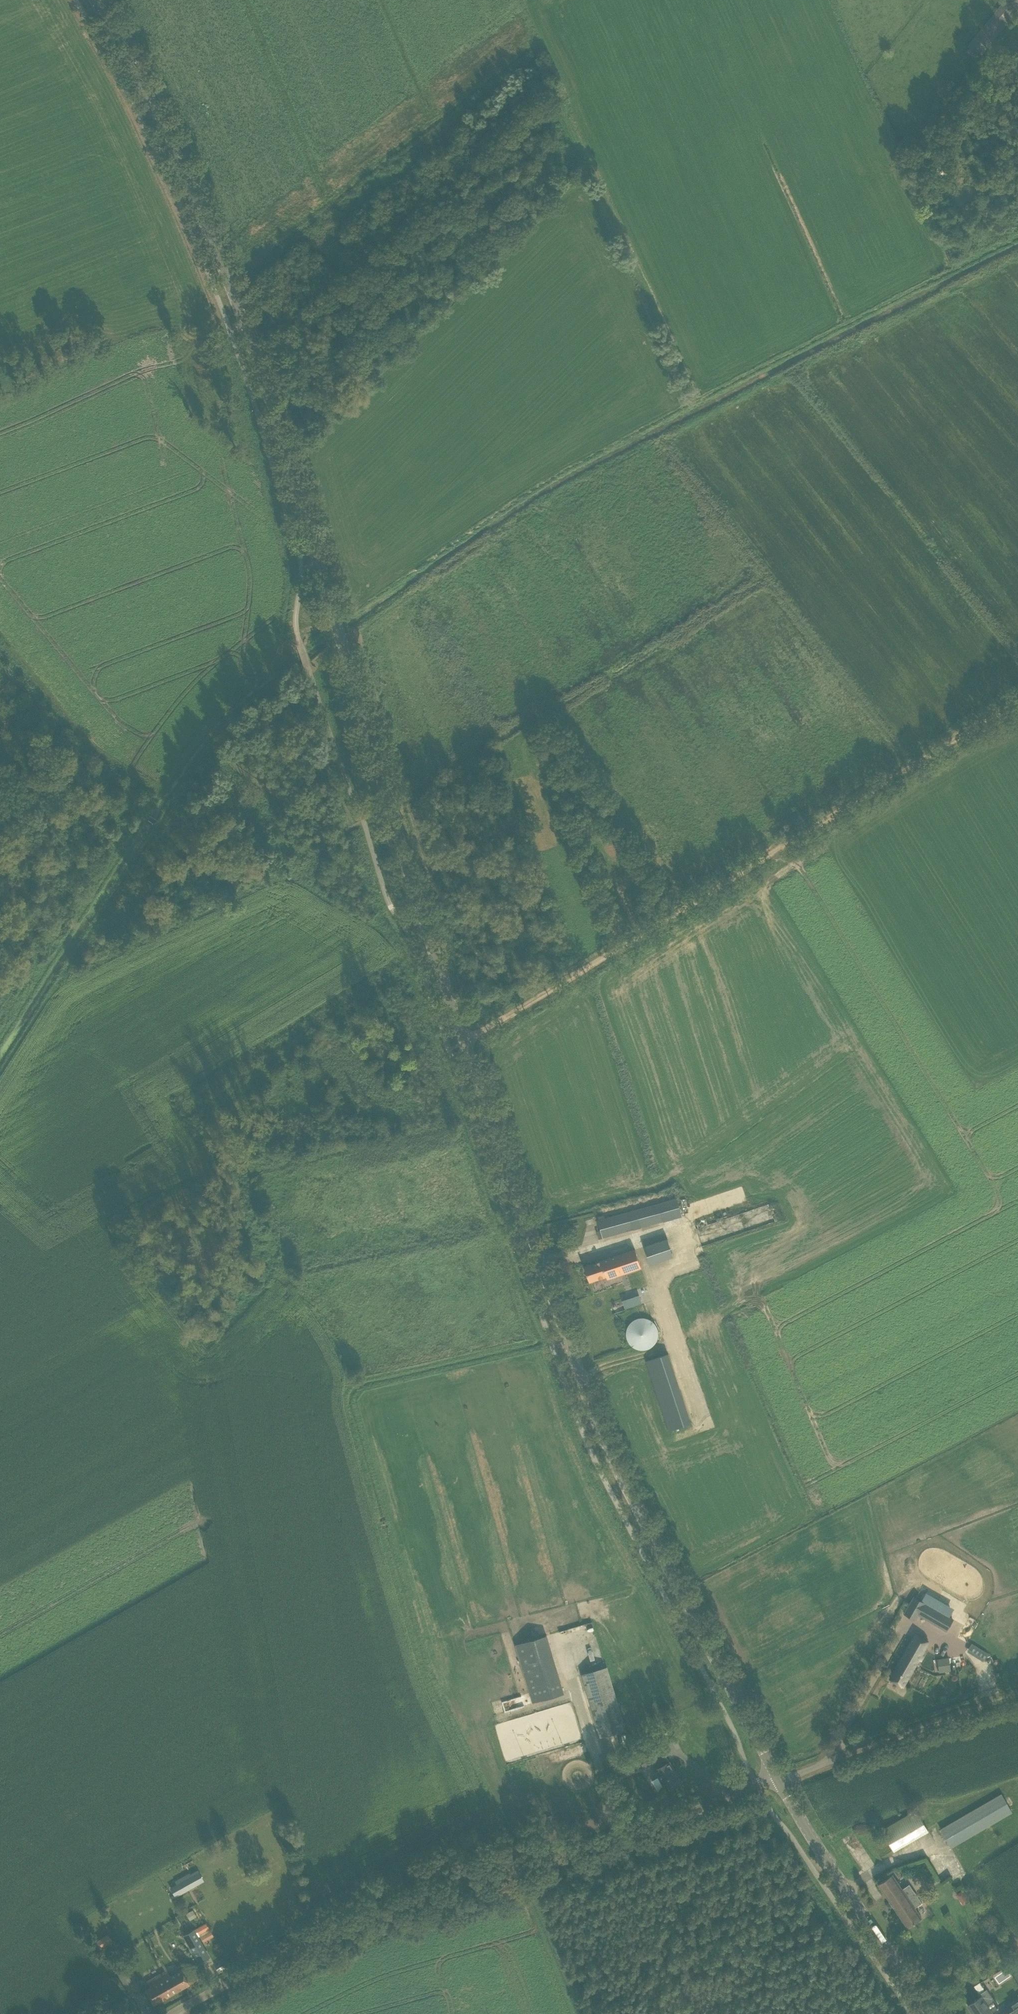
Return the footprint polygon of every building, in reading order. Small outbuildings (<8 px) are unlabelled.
[(967,46),(969,47),(980,56),(1017,9),(1017,0),(1005,0),(1003,2),(967,46)] [(659,1203),(607,1217),(598,1220),(603,1237),(664,1220),(659,1203)] [(650,1264),(673,1255),(668,1239),(644,1247),(650,1264)] [(635,1249),(594,1263),(584,1266),(590,1282),(607,1276),(607,1278),(617,1275),(641,1267),(635,1249)] [(639,1295),(623,1300),(626,1308),(642,1302),(639,1295)] [(646,1314),(625,1329),(640,1350),(661,1334),(646,1314)] [(668,1354),(646,1361),(652,1379),(674,1372),(668,1354)] [(918,1614),(945,1629),(952,1618),(914,1596),(904,1614),(914,1619),(918,1614)] [(903,1686),(929,1642),(916,1634),(890,1679),(903,1686)] [(565,1693),(548,1635),(515,1644),(532,1702),(565,1693)] [(975,1655),(983,1660),(988,1652),(980,1648),(975,1655)] [(949,1658),(938,1659),(940,1672),(950,1670),(949,1658)] [(626,1729),(608,1666),(582,1673),(600,1737),(626,1729)] [(572,1703),(495,1722),(505,1760),(582,1741),(572,1703)] [(645,1755),(639,1758),(645,1768),(652,1764),(653,1764),(655,1769),(660,1779),(665,1788),(671,1784),(672,1787),(679,1783),(678,1781),(680,1780),(669,1761),(662,1766),(658,1760),(659,1759),(653,1750),(645,1755)] [(1012,1810),(1001,1792),(940,1828),(950,1846),(1012,1810)] [(919,1809),(884,1826),(895,1849),(930,1832),(919,1809)] [(170,1887),(176,1897),(197,1885),(192,1875),(189,1877),(187,1873),(175,1879),(177,1883),(170,1887)] [(891,1874),(878,1883),(908,1927),(921,1918),(914,1908),(921,1903),(909,1884),(901,1890),(891,1874)] [(206,1923),(195,1929),(198,1934),(209,1928),(206,1923)] [(183,1935),(195,1956),(205,1950),(202,1944),(193,1929),(183,1935)] [(112,1940),(107,1933),(97,1940),(102,1947),(112,1940)] [(228,1967),(224,1961),(215,1966),(219,1973),(228,1967)] [(153,2004),(189,1984),(197,1979),(189,1965),(164,1979),(160,1973),(147,1981),(150,1986),(145,1989),(153,2004)] [(968,2005),(972,2011),(973,2011),(976,2013),(988,2013),(999,2007),(995,2000),(988,1989),(978,1995),(979,1997),(968,2005)] [(995,2013),(1017,2013),(1017,1998),(1007,2006),(995,2013)]
